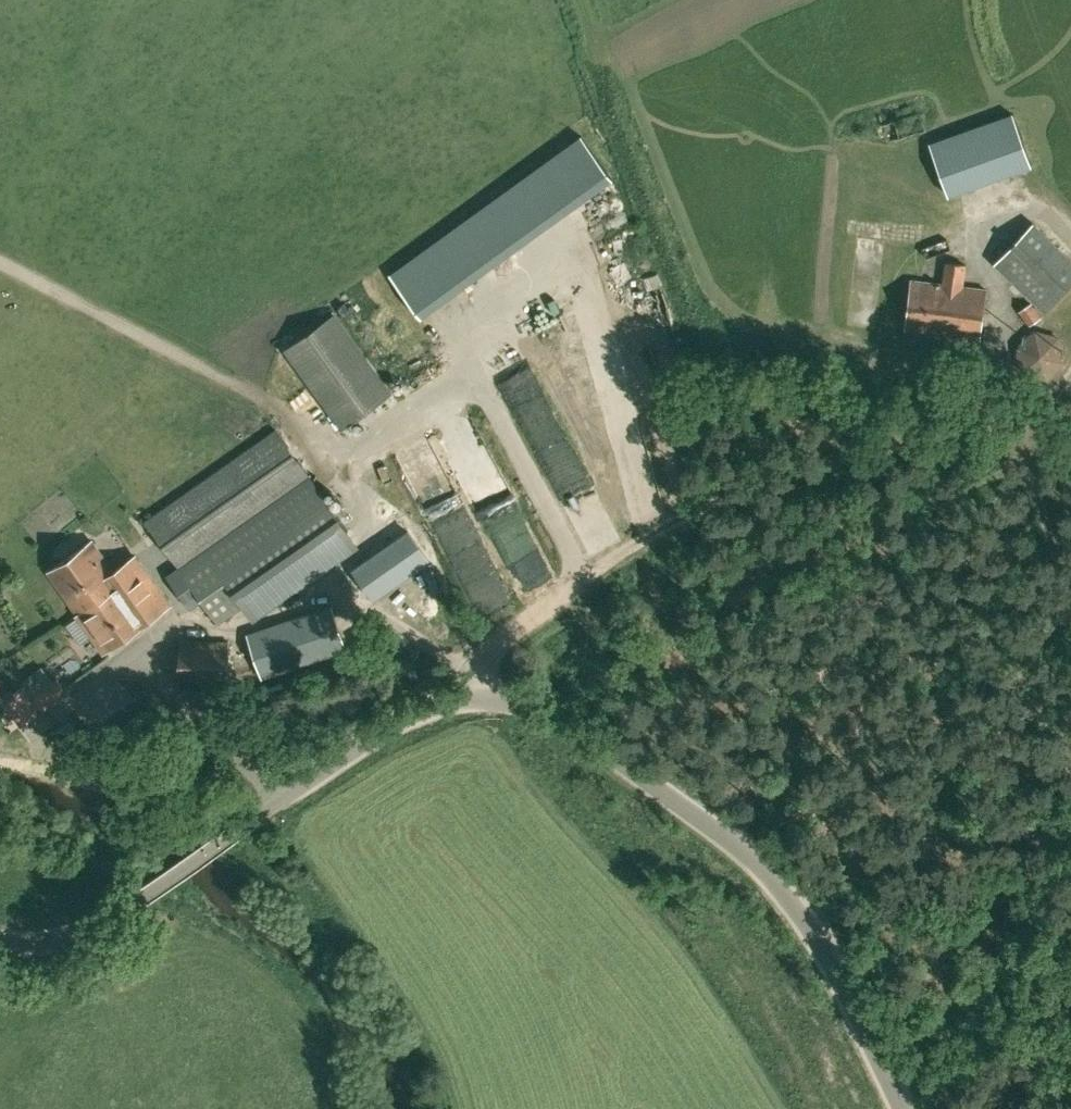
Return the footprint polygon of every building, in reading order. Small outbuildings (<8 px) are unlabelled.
[(1010,113),(927,143),(946,193),(1029,163),(1010,113)] [(1045,310),(1070,284),(1070,263),(1031,224),(995,260),(1045,310)] [(942,283),(910,279),(904,330),(979,339),(985,289),(962,286),(964,264),(944,261),(942,283)] [(341,428),(391,392),(335,314),(285,350),(341,428)] [(1046,381),(1066,362),(1060,336),(1034,329),(1015,347),(1021,371),(1046,381)] [(979,411),(1008,393),(990,364),(961,382),(979,411)] [(441,455),(479,430),(470,416),(432,442),(441,455)] [(276,429),(146,519),(181,569),(216,621),(243,603),(252,618),(359,544),(310,478),(276,429)] [(396,518),(353,569),(380,591),(423,540),(396,518)] [(48,571),(103,650),(169,603),(135,555),(113,570),(91,540),(48,571)] [(262,677),(270,675),(346,650),(332,607),(248,635),(262,677)] [(181,640),(179,683),(227,685),(229,642),(181,640)] [(46,683),(30,694),(43,713),(56,703),(59,701),(46,683)]
